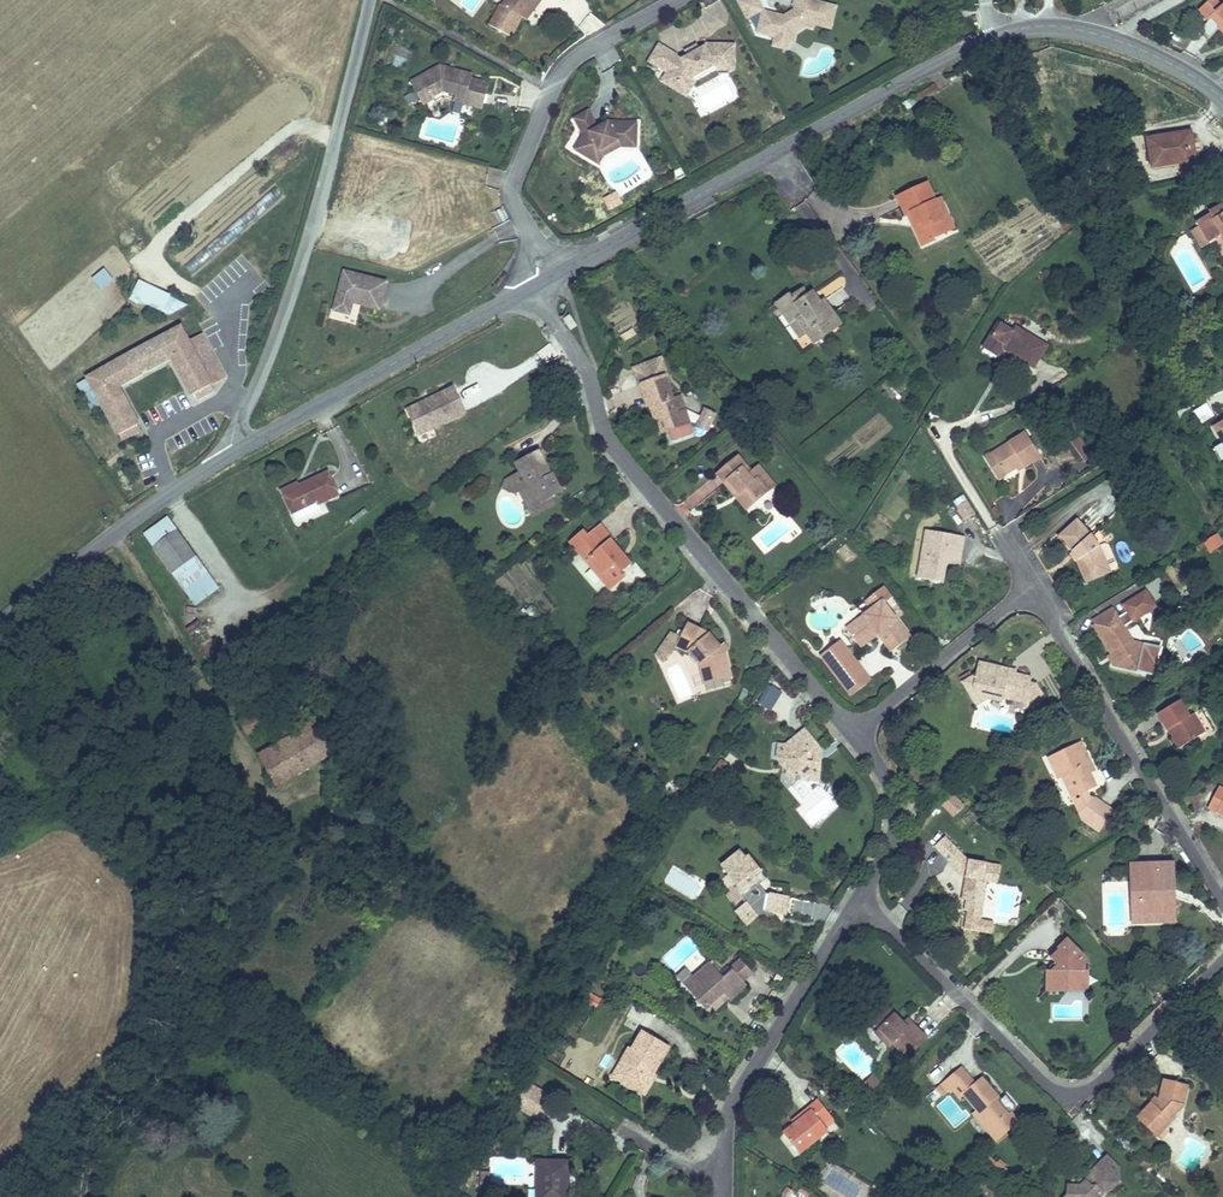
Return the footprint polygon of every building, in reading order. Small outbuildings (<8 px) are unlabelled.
[(490,16),(513,29),(524,10),(525,10),(533,0),(500,0),(490,16)] [(525,10),(528,12),(539,0),(533,0),(525,10)] [(759,25),(776,29),(790,33),(793,23),(806,15),(816,18),(831,22),(837,0),(836,0),(798,0),(798,1),(796,2),(785,9),(764,3),(759,25)] [(1219,31),(1222,28),(1222,8),(1222,9),(1213,0),(1198,14),(1207,24),(1197,33),(1207,42),(1219,31)] [(806,15),(793,23),(790,33),(794,34),(796,25),(807,19),(815,21),(816,18),(806,15)] [(790,33),(776,29),(773,38),(788,42),(790,33)] [(660,37),(650,54),(669,64),(663,73),(674,80),(679,71),(688,77),(692,71),(715,58),(725,58),(725,55),(734,55),(735,37),(704,37),(704,40),(684,51),(660,37)] [(441,55),(411,70),(423,95),(434,89),(433,87),(443,82),(455,86),(457,81),(466,84),(463,95),(472,98),(481,101),(490,75),(472,69),(454,64),(455,59),(441,55)] [(674,80),(687,88),(697,73),(716,62),(734,62),(734,55),(725,55),(725,58),(715,58),(692,71),(688,77),(679,71),(674,80)] [(455,59),(454,64),(472,69),(473,65),(455,59)] [(455,86),(453,92),(463,95),(466,84),(457,81),(455,86)] [(591,102),(575,110),(585,128),(576,142),(596,154),(602,144),(621,133),(639,134),(640,115),(611,113),(601,119),(591,102)] [(1156,159),(1197,151),(1193,135),(1198,134),(1195,123),(1151,132),(1156,159)] [(621,133),(602,144),(596,154),(601,157),(606,149),(623,140),(639,140),(639,134),(621,133)] [(930,170),(899,185),(907,203),(915,199),(921,214),(929,230),(938,226),(936,221),(947,216),(943,205),(946,203),(930,170)] [(1211,200),(1214,205),(1200,214),(1212,237),(1222,231),(1222,195),(1211,200)] [(915,199),(907,203),(914,216),(921,214),(915,199)] [(387,277),(345,266),(335,304),(350,308),(353,296),(354,294),(358,295),(357,298),(380,304),(387,277)] [(93,279),(102,290),(114,281),(105,270),(93,279)] [(187,306),(140,281),(131,297),(170,316),(187,306)] [(818,284),(809,290),(814,298),(823,291),(818,284)] [(818,335),(847,315),(837,300),(832,304),(823,291),(814,298),(809,290),(804,285),(796,291),(793,287),(780,295),(793,317),(802,311),(809,322),(818,335)] [(613,329),(638,323),(634,308),(609,313),(613,329)] [(1009,340),(1032,355),(1048,329),(1017,311),(1013,318),(999,310),(984,335),(997,344),(1005,332),(1012,335),(1009,340)] [(802,311),(793,317),(801,328),(809,322),(802,311)] [(187,333),(179,319),(87,373),(96,389),(118,377),(171,348),(193,386),(210,377),(187,333)] [(212,319),(200,326),(223,370),(228,380),(241,374),(212,319)] [(1196,339),(1213,330),(1206,319),(1190,327),(1196,339)] [(200,326),(187,333),(210,377),(223,370),(200,326)] [(655,353),(633,362),(637,374),(660,365),(655,353)] [(660,365),(637,374),(652,412),(661,408),(665,420),(687,411),(681,398),(674,401),(669,388),(660,365)] [(118,377),(96,389),(111,416),(132,404),(118,377)] [(214,383),(210,377),(193,386),(197,394),(214,383)] [(411,398),(399,403),(410,428),(424,422),(456,408),(445,383),(415,396),(416,399),(412,401),(411,398)] [(677,385),(669,388),(674,401),(681,398),(677,385)] [(132,404),(111,416),(121,433),(141,422),(132,404)] [(661,408),(652,412),(656,423),(665,420),(661,408)] [(700,418),(692,415),(689,424),(709,433),(717,415),(704,409),(700,418)] [(1213,429),(1222,446),(1222,423),(1213,429)] [(1025,456),(1028,459),(1044,449),(1028,424),(994,445),(1007,467),(1017,460),(1025,456)] [(517,463),(502,472),(500,480),(515,484),(519,481),(526,478),(536,496),(549,489),(557,484),(549,470),(546,471),(543,465),(545,463),(533,443),(513,455),(517,463)] [(735,482),(750,499),(768,485),(751,464),(736,447),(713,465),(730,486),(735,482)] [(1085,461),(1092,455),(1086,447),(1079,453),(1085,461)] [(751,464),(768,485),(775,480),(758,458),(751,464)] [(312,497),(334,488),(324,466),(294,477),(292,473),(277,479),(286,503),(310,494),(312,497)] [(526,478),(519,481),(535,508),(554,498),(549,489),(536,496),(526,478)] [(744,504),(750,499),(735,482),(730,486),(744,504)] [(689,499),(695,507),(709,495),(702,488),(689,499)] [(975,507),(967,494),(958,500),(965,513),(975,507)] [(1075,512),(1059,529),(1075,544),(1078,552),(1084,550),(1092,570),(1109,563),(1115,560),(1116,556),(1110,542),(1101,546),(1098,538),(1095,531),(1075,512)] [(607,567),(602,571),(611,582),(629,570),(625,565),(631,560),(612,535),(613,532),(601,518),(587,527),(599,544),(593,549),(607,567)] [(173,521),(150,537),(201,607),(223,591),(173,521)] [(953,544),(964,546),(968,531),(932,525),(921,572),(948,577),(951,560),(953,544)] [(1110,542),(1107,536),(1103,535),(1098,538),(1101,546),(1110,542)] [(961,562),(964,546),(953,544),(951,560),(961,562)] [(587,553),(602,571),(607,567),(593,549),(587,553)] [(1092,570),(1084,550),(1078,552),(1087,572),(1092,570)] [(878,592),(866,601),(870,606),(882,598),(878,592)] [(528,611),(538,604),(530,595),(521,603),(528,611)] [(870,606),(845,625),(855,639),(871,627),(875,632),(881,627),(892,642),(907,632),(882,598),(870,606)] [(1093,614),(1115,651),(1120,658),(1115,662),(1118,665),(1144,665),(1144,637),(1130,635),(1112,604),(1093,614)] [(698,660),(701,671),(730,664),(725,645),(719,638),(710,626),(689,616),(681,631),(669,626),(660,642),(669,647),(671,649),(677,641),(686,646),(698,660)] [(871,627),(855,639),(858,644),(875,632),(871,627)] [(881,627),(875,632),(886,647),(892,642),(881,627)] [(719,638),(725,645),(730,641),(724,634),(719,638)] [(837,634),(817,649),(848,690),(867,675),(837,634)] [(663,657),(669,647),(660,642),(654,651),(663,657)] [(1120,658),(1115,651),(1110,654),(1115,662),(1120,658)] [(986,684),(1006,688),(1011,690),(1011,694),(1028,698),(1032,705),(1049,694),(1038,679),(1030,676),(1031,672),(1015,668),(1006,666),(1007,662),(978,655),(976,666),(968,665),(949,680),(965,701),(975,692),(986,684)] [(730,664),(701,671),(702,677),(732,671),(730,664)] [(1005,696),(1006,688),(986,684),(975,692),(981,700),(992,692),(1005,696)] [(758,705),(773,712),(782,692),(767,685),(758,705)] [(1180,740),(1202,727),(1192,709),(1189,711),(1178,695),(1154,708),(1165,725),(1170,722),(1180,740)] [(1192,709),(1202,727),(1206,733),(1216,729),(1201,705),(1192,709)] [(262,733),(269,729),(261,711),(236,723),(242,737),(260,728),(262,733)] [(1176,743),(1180,740),(1170,722),(1165,725),(1176,743)] [(274,789),(334,759),(317,724),(258,754),(274,789)] [(787,764),(796,774),(814,776),(816,761),(809,761),(809,753),(806,747),(813,742),(800,725),(783,741),(772,739),(770,754),(778,763),(787,764)] [(1053,761),(1058,770),(1063,769),(1068,782),(1072,782),(1076,789),(1069,793),(1075,807),(1092,818),(1107,799),(1091,791),(1088,794),(1084,786),(1092,781),(1086,768),(1091,765),(1076,734),(1044,749),(1049,763),(1053,761)] [(809,761),(816,761),(818,748),(813,742),(806,747),(809,753),(809,761)] [(787,777),(796,774),(787,764),(778,763),(777,769),(787,777)] [(1063,769),(1058,770),(1069,793),(1076,789),(1072,782),(1068,782),(1063,769)] [(1216,782),(1204,802),(1222,812),(1222,786),(1216,782)] [(952,819),(966,808),(957,797),(944,808),(952,819)] [(918,802),(913,808),(920,815),(925,810),(918,802)] [(961,910),(975,911),(976,900),(982,901),(985,878),(980,877),(982,859),(968,859),(942,833),(930,844),(961,874),(965,878),(962,898),(961,910)] [(728,848),(778,905),(788,907),(793,888),(767,883),(762,878),(765,870),(761,865),(760,860),(758,860),(744,845),(741,848),(737,842),(728,848)] [(771,903),(778,905),(728,848),(722,852),(730,864),(727,866),(732,871),(729,874),(733,879),(730,883),(742,897),(734,904),(744,918),(755,910),(761,911),(762,902),(771,903)] [(1139,894),(1128,894),(1129,910),(1173,909),(1173,892),(1165,892),(1164,888),(1167,887),(1166,856),(1135,857),(1136,887),(1140,887),(1139,894)] [(1127,858),(1128,894),(1139,894),(1140,887),(1136,887),(1135,857),(1127,858)] [(769,912),(771,903),(762,902),(761,911),(769,912)] [(1173,909),(1129,910),(1129,918),(1173,916),(1173,909)] [(1047,987),(1078,987),(1078,965),(1086,964),(1086,951),(1066,930),(1055,939),(1058,941),(1048,950),(1053,958),(1047,962),(1047,987)] [(677,978),(682,984),(704,967),(709,973),(718,965),(708,953),(677,978)] [(704,967),(682,984),(701,1006),(706,1004),(704,1001),(713,992),(718,987),(724,994),(727,998),(747,982),(743,978),(752,969),(740,955),(722,970),(718,965),(709,973),(704,967)] [(1078,965),(1078,987),(1089,987),(1089,965),(1086,964),(1078,965)] [(718,987),(713,992),(718,997),(724,994),(718,987)] [(885,998),(873,1011),(893,1034),(900,1029),(913,1042),(924,1031),(911,1017),(906,1020),(899,1013),(885,998)] [(904,1009),(899,1013),(906,1020),(911,1017),(904,1009)] [(893,1034),(873,1011),(867,1017),(887,1040),(893,1034)] [(1222,1040),(1222,1036),(1222,1020),(1220,1019),(1214,1047),(1222,1049),(1222,1040)] [(641,1022),(632,1038),(653,1062),(667,1037),(641,1022)] [(893,1034),(906,1048),(913,1042),(900,1029),(893,1034)] [(653,1062),(632,1038),(631,1040),(627,1038),(620,1051),(626,1054),(617,1070),(638,1083),(647,1068),(645,1067),(648,1062),(655,1064),(653,1062)] [(626,1054),(620,1051),(612,1066),(617,1070),(626,1054)] [(997,1096),(1000,1093),(980,1071),(974,1077),(966,1068),(958,1060),(942,1075),(958,1093),(964,1088),(978,1103),(971,1110),(995,1135),(1017,1114),(1009,1105),(1007,1107),(997,1096)] [(644,1088),(658,1067),(655,1064),(648,1062),(645,1067),(647,1068),(638,1083),(644,1088)] [(870,1068),(862,1076),(871,1083),(878,1075),(870,1068)] [(871,1083),(862,1076),(855,1085),(862,1092),(871,1083)] [(1162,1079),(1162,1102),(1155,1107),(1150,1100),(1135,1115),(1146,1127),(1157,1119),(1160,1123),(1171,1112),(1170,1110),(1182,1097),(1184,1079),(1162,1079)] [(530,1089),(524,1111),(540,1115),(545,1093),(530,1089)] [(811,1101),(794,1115),(781,1125),(799,1146),(826,1123),(819,1114),(828,1106),(815,1090),(807,1097),(811,1101)] [(1155,1107),(1162,1102),(1154,1094),(1148,1098),(1150,1100),(1155,1107)] [(790,1112),(794,1115),(811,1101),(807,1097),(790,1112)] [(1151,1132),(1160,1123),(1157,1119),(1146,1127),(1151,1132)] [(1151,1158),(1140,1147),(1133,1154),(1144,1165),(1151,1158)] [(1067,1196),(1093,1196),(1098,1190),(1101,1191),(1114,1179),(1112,1162),(1101,1151),(1079,1172),(1080,1178),(1076,1182),(1062,1182),(1062,1193),(1067,1196)] [(537,1191),(567,1191),(568,1152),(538,1152),(537,1191)] [(487,1174),(480,1174),(480,1185),(492,1186),(493,1174),(487,1174)]
